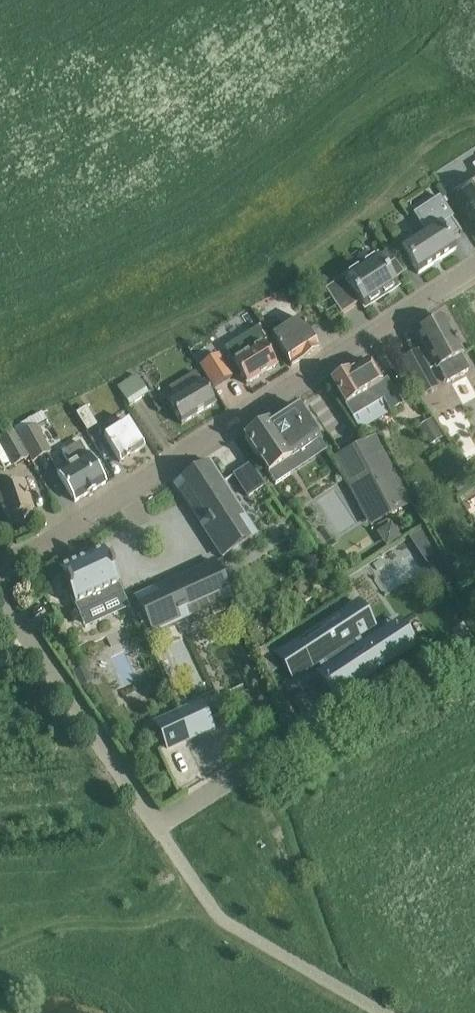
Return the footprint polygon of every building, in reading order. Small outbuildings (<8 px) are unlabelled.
[(455,193),(455,192),(454,193),(474,226),(474,180),(455,193)] [(440,203),(418,217),(427,231),(420,236),(419,235),(400,247),(418,274),(456,249),(449,238),(459,232),(460,233),(461,232),(437,195),(436,196),(440,203)] [(344,277),(345,279),(326,291),(341,315),(360,302),(364,309),(398,287),(393,280),(403,274),(395,261),(385,267),(377,255),(344,277)] [(306,292),(304,289),(299,280),(288,286),(296,298),(306,292)] [(427,370),(435,366),(436,369),(439,367),(447,382),(468,370),(460,356),(462,354),(456,343),(457,342),(455,338),(454,339),(442,318),(416,332),(427,352),(419,356),(417,352),(402,361),(422,396),(437,387),(427,370)] [(291,366),(319,349),(300,319),(272,336),(291,366)] [(259,326),(224,348),(232,362),(246,384),(276,366),(262,343),(268,340),(259,326)] [(218,354),(200,365),(214,387),(232,377),(218,354)] [(381,383),(368,361),(346,374),(341,373),(334,377),(332,383),(331,384),(359,431),(401,405),(386,380),(381,383)] [(168,401),(181,424),(215,404),(196,372),(169,388),(175,397),(168,401)] [(138,374),(119,385),(131,404),(150,393),(138,374)] [(246,437),(244,438),(267,473),(268,473),(275,483),(289,474),(282,463),(319,440),(295,405),(260,428),(254,427),(247,432),(246,437)] [(20,436),(19,437),(32,461),(50,452),(36,427),(47,421),(42,413),(15,428),(20,436)] [(97,425),(92,418),(82,424),(87,431),(97,425)] [(104,436),(120,462),(144,447),(128,421),(104,436)] [(430,421),(419,427),(430,444),(440,438),(430,421)] [(2,444),(14,466),(27,459),(12,432),(0,438),(0,441),(2,444)] [(62,453),(70,465),(57,474),(75,502),(105,483),(79,442),(62,453)] [(219,478),(208,461),(180,480),(181,481),(182,480),(204,515),(198,519),(201,524),(201,525),(222,558),(224,557),(223,557),(249,540),(236,520),(243,515),(219,479),(219,478)] [(405,505),(382,462),(351,478),(363,500),(378,492),(389,513),(405,505)] [(247,496),(263,486),(250,464),(233,475),(247,496)] [(22,516),(32,513),(22,482),(6,487),(3,477),(0,478),(0,506),(2,505),(7,520),(22,516)] [(402,544),(392,527),(376,536),(386,553),(402,544)] [(455,587),(424,528),(409,540),(443,593),(455,587)] [(122,592),(103,550),(58,571),(79,615),(99,606),(98,604),(122,592)] [(160,596),(139,605),(138,604),(137,604),(151,635),(152,634),(177,622),(180,630),(234,606),(235,606),(215,561),(181,577),(181,578),(157,589),(160,596)] [(337,588),(322,598),(326,605),(341,595),(337,588)] [(360,602),(276,657),(290,679),(322,659),(328,668),(318,675),(333,698),(404,651),(389,628),(359,648),(353,638),(374,624),(360,602)] [(189,737),(212,727),(201,703),(178,714),(189,737)] [(178,714),(155,724),(166,748),(189,737),(178,714)]
